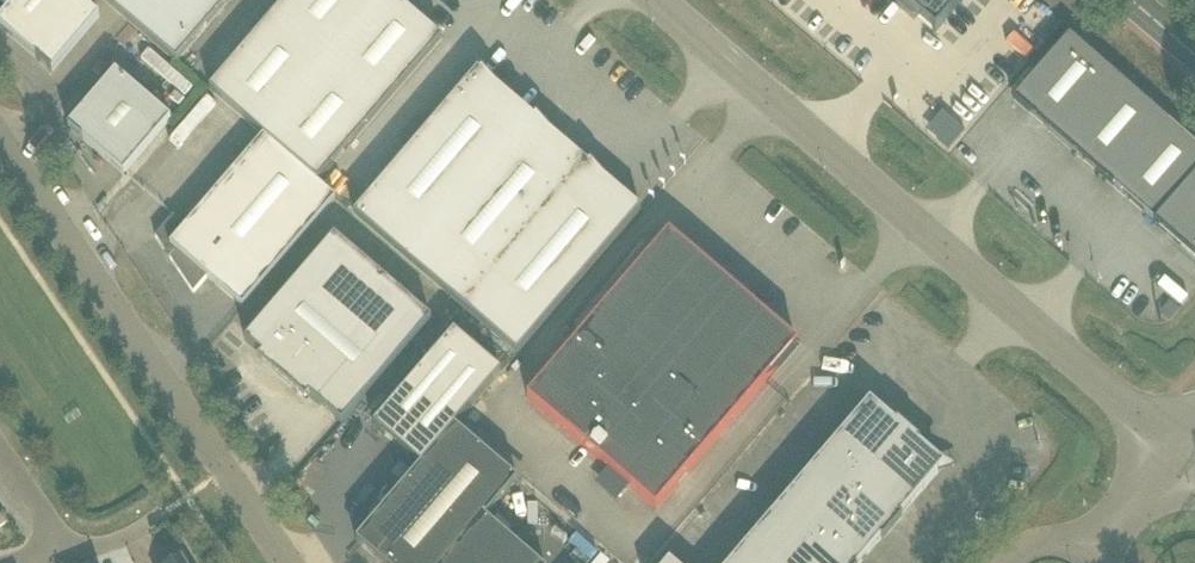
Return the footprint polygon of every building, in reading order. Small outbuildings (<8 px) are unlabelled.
[(80,0),(19,0),(0,21),(0,22),(0,29),(37,60),(52,74),(100,18),(80,0)] [(232,0),(103,0),(128,22),(177,64),(232,0)] [(443,40),(396,0),(288,0),(210,91),(319,184),(443,40)] [(967,0),(893,0),(935,37),(967,0)] [(1070,36),(1014,101),(1154,223),(1154,224),(1194,260),(1194,145),(1070,36)] [(479,71),(355,216),(451,299),(517,356),(641,211),(479,71)] [(68,129),(124,176),(172,121),(116,73),(68,129)] [(336,200),(264,138),(187,228),(174,217),(156,238),(194,294),(208,279),(243,309),(336,200)] [(528,400),(656,510),(765,384),(798,346),(670,235),(528,400)] [(262,357),(258,362),(306,403),(310,398),(342,426),(432,322),(335,239),(246,343),(262,357)] [(449,327),(371,425),(417,465),(354,538),(381,562),(536,562),(486,520),(518,483),(456,429),(503,374),(449,327)] [(881,541),(883,542),(903,519),(901,518),(938,475),(959,467),(926,451),(927,451),(919,445),(921,443),(898,423),(896,425),(870,403),(733,562),(862,562),(881,541)]
